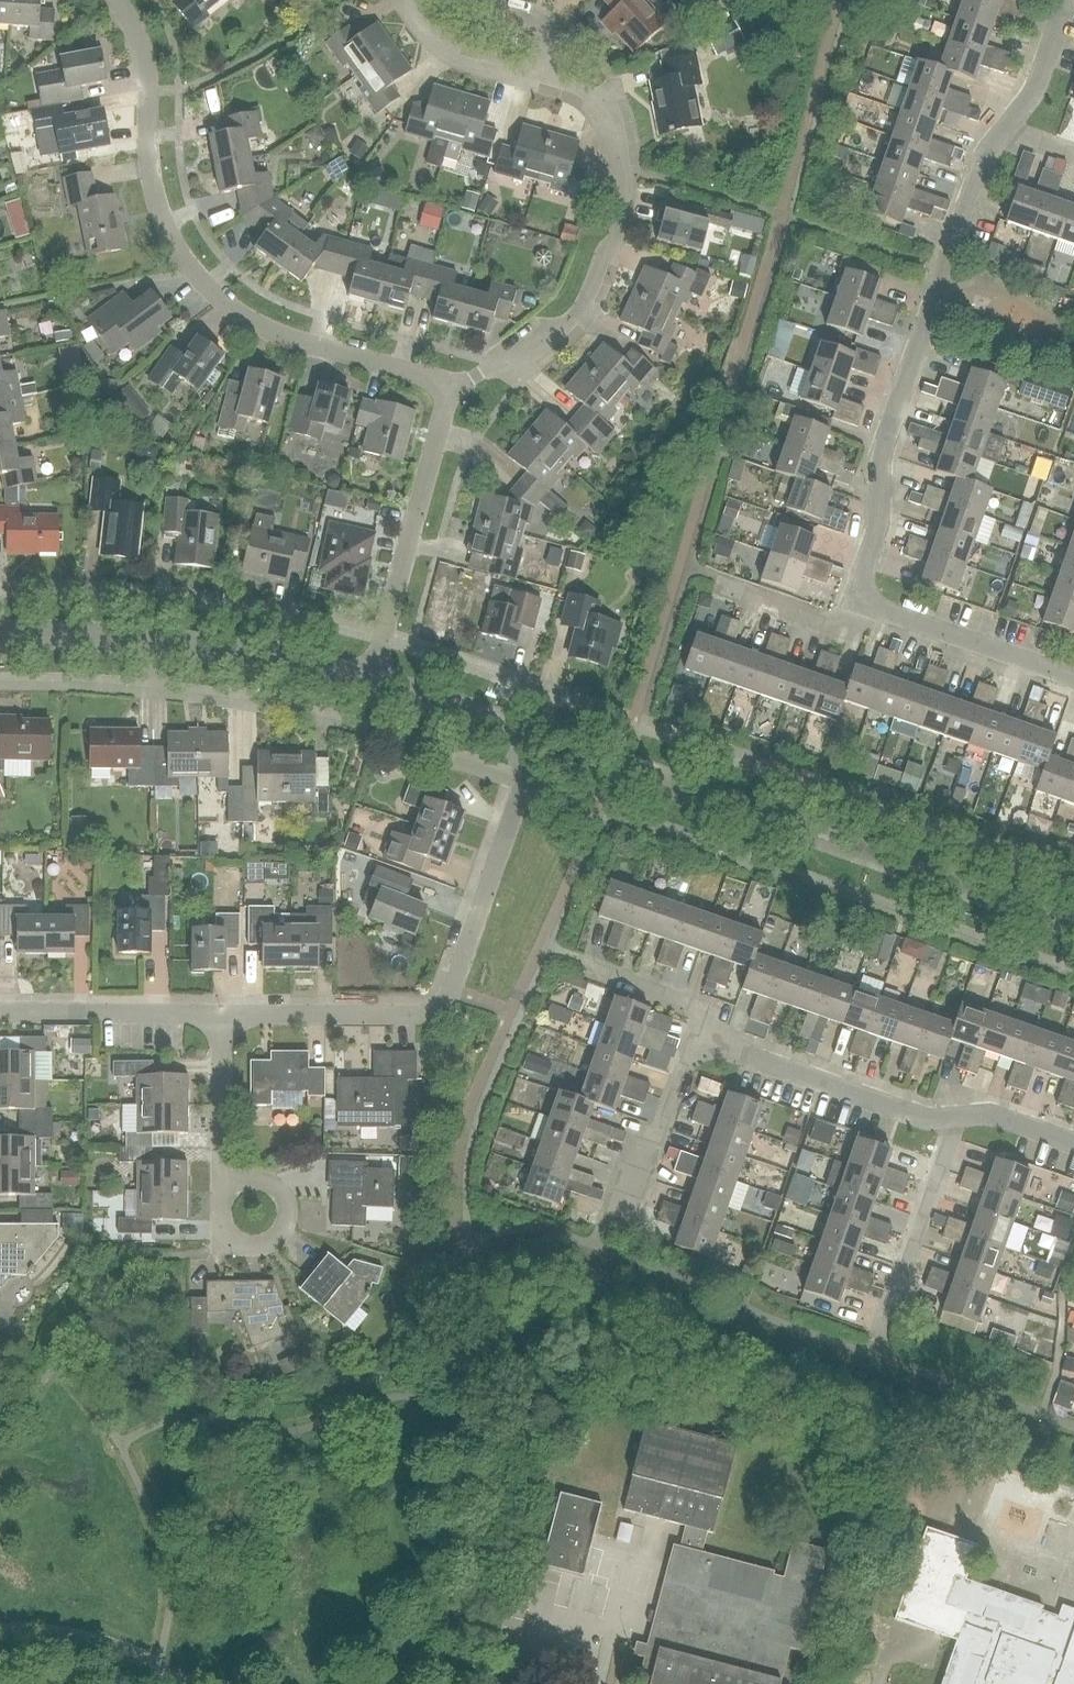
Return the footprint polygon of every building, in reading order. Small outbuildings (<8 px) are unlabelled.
[(12,0),(0,0),(0,26),(10,26),(12,0)] [(55,10),(40,9),(41,0),(12,0),(10,26),(30,28),(29,39),(52,41),(55,10)] [(173,3),(194,28),(209,16),(204,9),(215,0),(177,0),(173,3)] [(667,24),(645,0),(604,0),(613,11),(601,22),(613,34),(617,31),(627,42),(626,43),(635,53),(667,24)] [(1025,16),(979,0),(963,0),(956,20),(993,33),(998,17),(1021,25),(1025,16)] [(1025,16),(1028,5),(1013,0),(979,0),(1025,16)] [(717,3),(705,10),(713,25),(725,19),(717,3)] [(914,18),(910,29),(927,35),(931,24),(914,18)] [(725,24),(705,35),(717,57),(736,46),(744,42),(733,20),(725,24)] [(988,47),(993,33),(956,20),(947,45),(1007,66),(1011,55),(988,47)] [(356,76),(394,47),(377,23),(357,38),(348,26),(326,43),(344,68),(348,65),(356,76)] [(1004,75),(1007,66),(947,45),(939,70),(938,70),(954,75),(975,83),(980,67),(1004,75)] [(392,86),(412,71),(394,47),(356,76),(363,86),(360,89),(378,114),(400,98),(392,86)] [(101,59),(104,59),(102,48),(87,51),(87,54),(61,59),(63,71),(37,76),(43,106),(82,99),(80,87),(105,82),(101,59)] [(693,86),(701,85),(695,56),(662,63),(666,79),(651,82),(658,115),(656,115),(661,135),(701,126),(693,86)] [(938,70),(939,70),(917,62),(908,88),(969,108),(973,98),(949,90),(954,75),(938,70)] [(449,141),(462,95),(434,86),(427,110),(413,106),(405,133),(435,142),(436,137),(449,141)] [(981,112),(969,108),(908,88),(900,113),(936,125),(941,110),(977,122),(981,112)] [(490,158),(497,131),(483,127),(490,103),(462,95),(449,141),(444,158),(457,162),(461,149),(490,158)] [(39,98),(26,101),(28,109),(40,107),(39,98)] [(60,154),(110,145),(103,110),(63,118),(61,105),(33,110),(37,130),(55,126),(60,154)] [(215,165),(250,158),(247,141),(261,138),(259,124),(262,123),(259,108),(224,115),(227,133),(210,136),(215,165)] [(931,139),(936,125),(900,113),(891,138),(952,158),(955,148),(931,139)] [(538,181),(551,134),(523,126),(516,150),(502,146),(494,173),(524,181),(525,177),(538,181)] [(579,197),(586,171),(573,167),(580,143),(551,134),(538,181),(550,184),(549,189),(579,197)] [(948,168),(952,158),(891,138),(883,163),(919,175),(924,159),(948,168)] [(357,140),(349,153),(360,161),(369,148),(357,140)] [(955,148),(952,158),(962,161),(965,151),(955,148)] [(1048,157),(1044,169),(1052,171),(1056,161),(1056,160),(1048,157)] [(243,218),(273,199),(268,173),(253,175),(250,158),(215,165),(221,194),(238,190),(243,218)] [(837,159),(833,169),(841,171),(844,162),(837,159)] [(1059,160),(1055,172),(1064,176),(1065,176),(1069,164),(1059,160)] [(913,190),(919,175),(883,163),(874,188),(934,208),(938,198),(913,190)] [(1034,231),(1055,172),(1052,171),(1044,169),(1035,193),(1020,188),(1008,223),(1034,231)] [(1059,240),(1071,205),(1055,200),(1064,176),(1055,172),(1034,231),(1059,240)] [(89,256),(126,249),(121,223),(119,223),(114,197),(96,200),(91,174),(65,179),(70,206),(79,204),(89,256)] [(931,217),(934,208),(874,188),(865,213),(901,226),(907,209),(931,217)] [(825,193),(821,207),(834,212),(839,198),(825,193)] [(390,195),(387,208),(398,211),(402,198),(390,195)] [(462,203),(461,209),(474,213),(478,201),(478,200),(464,197),(462,203)] [(948,212),(951,203),(938,198),(934,208),(948,212)] [(279,265),(300,237),(285,226),(294,214),(273,199),(243,218),(265,234),(255,248),(279,265)] [(485,199),(477,210),(489,218),(491,214),(496,207),(485,199)] [(702,252),(709,226),(730,232),(733,219),(662,199),(658,212),(664,213),(657,240),(702,252)] [(443,208),(425,203),(419,226),(436,231),(443,208)] [(1071,205),(1059,240),(1073,245),(1073,206),(1071,205)] [(294,214),(285,226),(300,237),(308,225),(294,214)] [(24,219),(10,224),(15,239),(29,235),(24,219)] [(339,275),(348,243),(322,236),(314,247),(300,237),(279,265),(302,283),(314,268),(339,275)] [(376,303),(386,269),(369,264),(373,250),(348,243),(339,275),(353,279),(348,295),(376,303)] [(410,246),(406,259),(390,255),(386,269),(376,303),(404,311),(409,294),(423,298),(432,266),(436,254),(410,246)] [(536,254),(534,259),(536,265),(542,268),(548,265),(550,259),(548,254),(542,251),(536,254)] [(1005,251),(1000,264),(1012,269),(1017,256),(1005,251)] [(837,298),(895,319),(899,309),(875,300),(881,284),(877,283),(881,271),(843,257),(838,269),(846,272),(837,298)] [(1023,262),(1019,273),(1030,277),(1034,266),(1023,262)] [(698,271),(697,275),(674,264),(668,277),(645,267),(633,294),(677,314),(683,302),(687,304),(691,295),(701,299),(711,277),(698,271)] [(460,326),(470,292),(453,288),(457,273),(432,266),(423,298),(437,302),(432,319),(460,326)] [(795,269),(791,279),(799,281),(802,272),(795,269)] [(1057,280),(1054,289),(1067,293),(1069,284),(1057,280)] [(489,334),(493,317),(508,321),(516,290),(491,283),(487,297),(470,292),(460,326),(489,334)] [(157,328),(169,318),(151,294),(134,307),(124,294),(89,320),(113,353),(128,341),(135,351),(160,332),(157,328)] [(672,326),(677,314),(633,294),(620,321),(643,332),(638,345),(663,356),(661,361),(671,365),(679,347),(669,343),(676,328),(672,326)] [(525,297),(523,307),(534,309),(536,299),(525,297)] [(892,328),(895,319),(837,298),(827,326),(862,339),(864,335),(863,335),(868,320),(892,328)] [(9,337),(4,311),(0,312),(0,338),(9,337)] [(71,331),(54,333),(55,343),(72,340),(71,331)] [(199,390),(223,356),(198,339),(185,356),(172,347),(149,380),(172,395),(183,379),(199,390)] [(773,339),(767,355),(783,360),(789,344),(773,339)] [(811,372),(847,385),(852,370),(875,378),(882,358),(857,349),(855,356),(820,344),(811,372)] [(584,367),(621,399),(630,389),(633,392),(653,368),(632,350),(623,361),(604,345),(584,367)] [(77,347),(57,350),(61,368),(80,365),(77,347)] [(613,408),(621,399),(584,367),(565,390),(584,406),(575,417),(606,444),(616,433),(605,424),(616,411),(613,408)] [(21,397),(16,371),(1,374),(0,368),(0,401),(21,397)] [(1007,382),(1004,381),(972,370),(966,386),(943,378),(939,388),(998,408),(1007,382)] [(279,398),(285,377),(263,371),(262,374),(249,371),(241,399),(228,395),(219,427),(234,431),(243,433),(247,419),(268,425),(276,397),(279,398)] [(841,400),(847,385),(811,372),(801,401),(835,413),(833,419),(858,428),(865,408),(841,400)] [(1067,410),(1073,392),(1028,376),(1021,395),(1067,410)] [(998,408),(939,388),(926,383),(922,394),(959,407),(954,421),(989,433),(998,408)] [(340,431),(350,395),(319,386),(314,401),(299,397),(289,431),(320,440),(323,426),(340,431)] [(150,414),(128,387),(115,397),(137,424),(150,414)] [(14,443),(11,426),(26,423),(21,397),(0,401),(0,446),(14,443)] [(401,462),(414,412),(377,402),(377,403),(363,399),(356,424),(370,427),(363,452),(401,462)] [(606,444),(575,417),(566,428),(547,412),(527,434),(564,465),(572,455),(576,459),(587,446),(597,454),(606,444)] [(785,446),(842,468),(846,458),(823,449),(828,435),(830,431),(794,419),(785,446)] [(980,458),(989,433),(954,421),(949,436),(916,424),(912,434),(922,437),(980,458)] [(219,427),(217,435),(232,439),(234,431),(219,427)] [(555,475),(564,465),(527,434),(508,457),(527,473),(518,483),(539,502),(560,520),(570,509),(548,491),(559,478),(555,475)] [(971,484),(971,483),(980,458),(922,437),(918,447),(942,455),(936,473),(957,480),(958,479),(971,484)] [(37,484),(32,458),(17,461),(14,443),(0,446),(0,476),(2,475),(5,490),(26,486),(37,484)] [(839,477),(842,468),(785,446),(775,474),(796,481),(796,480),(810,485),(810,484),(816,469),(839,477)] [(92,450),(89,468),(100,469),(102,452),(92,450)] [(1036,458),(1030,477),(1045,482),(1051,463),(1036,458)] [(327,479),(326,487),(334,492),(341,488),(342,479),(334,474),(327,479)] [(166,475),(164,489),(168,490),(179,491),(180,477),(179,477),(166,475)] [(137,559),(143,506),(117,503),(120,482),(94,479),(91,510),(106,512),(101,555),(137,559)] [(994,491),(971,483),(971,484),(958,479),(957,480),(952,495),(929,487),(925,496),(984,517),(994,491)] [(832,491),(810,484),(810,485),(796,480),(796,481),(786,510),(820,521),(819,527),(844,535),(850,515),(826,507),(832,491)] [(560,520),(539,502),(518,483),(509,494),(507,501),(483,495),(475,524),(522,536),(525,524),(530,525),(534,507),(539,502),(560,520)] [(1044,485),(1040,498),(1054,503),(1058,490),(1044,485)] [(26,486),(5,490),(5,503),(26,503),(26,486)] [(913,492),(909,502),(922,506),(925,496),(913,492)] [(976,542),(984,517),(925,496),(922,506),(945,515),(940,529),(976,542)] [(212,565),(217,521),(195,518),(197,502),(167,499),(163,532),(179,533),(177,561),(212,565)] [(728,501),(723,515),(735,519),(740,505),(728,501)] [(1023,502),(1014,527),(1024,531),(1025,531),(1034,506),(1023,502)] [(59,517),(18,516),(19,508),(0,507),(0,534),(8,534),(7,554),(25,555),(25,552),(58,552),(59,517)] [(769,560),(828,580),(829,575),(831,570),(808,562),(812,548),(813,548),(815,543),(808,541),(811,534),(774,521),(770,533),(777,536),(769,560)] [(369,559),(375,532),(330,522),(319,571),(328,573),(325,589),(363,597),(372,559),(369,559)] [(518,549),(522,536),(475,524),(468,552),(492,559),(488,573),(515,580),(523,550),(518,549)] [(1004,524),(1000,537),(1019,544),(1024,531),(1014,527),(1004,524)] [(253,527),(243,570),(286,580),(289,568),(303,571),(310,541),(253,527)] [(967,567),(976,542),(940,529),(935,544),(911,536),(908,546),(967,567)] [(719,538),(714,554),(727,558),(733,542),(719,538)] [(550,546),(547,555),(559,558),(561,550),(550,546)] [(958,592),(967,567),(908,546),(904,556),(928,564),(923,580),(958,592)] [(1070,547),(1061,572),(1073,576),(1073,548),(1070,547)] [(825,590),(828,580),(769,560),(760,586),(795,598),(801,581),(825,590)] [(831,570),(829,575),(841,579),(845,570),(833,566),(831,570)] [(1061,572),(1053,597),(1073,604),(1073,576),(1061,572)] [(533,629),(541,600),(514,592),(510,607),(491,602),(482,634),(516,643),(521,626),(533,629)] [(606,667),(617,624),(595,618),(599,603),(569,595),(562,625),(577,629),(570,657),(606,667)] [(702,596),(699,606),(708,609),(711,599),(702,596)] [(1053,597),(1044,622),(1073,632),(1073,604),(1053,597)] [(1009,601),(1004,615),(1015,619),(1019,604),(1009,601)] [(711,679),(732,622),(722,618),(714,641),(697,635),(685,670),(711,679)] [(736,688),(749,653),(743,651),(746,641),(741,639),(737,649),(735,648),(742,625),(732,622),(711,679),(736,688)] [(761,697),(782,639),(772,635),(764,658),(749,653),(736,688),(761,697)] [(786,705),(799,670),(784,665),(792,642),(782,639),(761,697),(786,705)] [(893,639),(889,652),(890,653),(898,656),(903,643),(893,639)] [(869,711),(890,653),(889,652),(881,649),(872,674),(855,669),(849,687),(850,687),(843,702),(844,702),(869,711)] [(811,714),(831,656),(822,653),(814,675),(799,670),(786,705),(811,714)] [(894,720),(906,685),(892,680),(901,656),(898,656),(890,653),(869,711),(894,720)] [(932,653),(928,666),(931,667),(938,669),(943,657),(932,653)] [(850,687),(849,687),(834,682),(842,660),(831,656),(811,714),(837,723),(844,702),(843,702),(850,687)] [(919,728),(940,670),(938,669),(931,667),(922,691),(906,685),(894,720),(919,728)] [(944,737),(957,702),(942,697),(950,673),(940,670),(919,728),(944,737)] [(969,746),(990,687),(981,684),(973,708),(957,702),(944,737),(969,746)] [(994,754),(1006,719),(993,714),(1001,691),(990,687),(969,746),(994,754)] [(1019,763),(1040,704),(1030,701),(1022,724),(1006,719),(994,754),(1019,763)] [(1051,757),(1058,737),(1041,731),(1050,707),(1040,704),(1019,763),(1044,772),(1045,772),(1050,757),(1051,757)] [(51,721),(14,721),(14,717),(0,717),(0,772),(4,772),(4,762),(50,763),(51,721)] [(154,787),(154,747),(139,747),(139,730),(91,729),(91,769),(129,770),(129,787),(154,787)] [(198,778),(198,734),(168,734),(168,747),(154,747),(154,787),(178,787),(179,778),(198,778)] [(243,822),(243,787),(228,787),(229,734),(198,734),(198,778),(218,778),(218,793),(228,793),(228,822),(243,822)] [(1073,764),(1073,740),(1072,739),(1065,762),(1051,757),(1050,757),(1045,772),(1044,772),(1037,791),(1061,800),(1073,764)] [(286,803),(286,752),(258,751),(258,787),(243,787),(243,822),(258,823),(258,800),(272,800),(272,803),(286,803)] [(329,814),(330,788),(316,788),(316,752),(286,752),(286,803),(301,803),(301,801),(314,801),(314,814),(329,814)] [(1061,800),(1073,804),(1073,764),(1061,800)] [(878,767),(874,778),(896,786),(900,774),(878,767)] [(456,839),(465,813),(443,806),(448,793),(412,780),(403,803),(422,810),(416,825),(456,839)] [(955,787),(950,802),(961,806),(966,791),(955,787)] [(937,794),(935,801),(947,804),(950,793),(944,791),(937,794)] [(1028,815),(1023,831),(1046,839),(1051,823),(1028,815)] [(446,865),(456,839),(416,825),(411,840),(393,834),(384,858),(420,871),(425,857),(446,865)] [(1064,832),(1073,836),(1073,827),(1067,825),(1064,832)] [(76,829),(76,841),(93,840),(93,828),(76,829)] [(349,833),(344,847),(358,851),(362,838),(349,833)] [(218,842),(200,843),(201,858),(219,857),(218,842)] [(165,932),(165,930),(165,857),(155,857),(154,879),(149,879),(148,897),(142,897),(141,912),(119,912),(119,953),(151,953),(151,932),(165,932)] [(79,859),(79,870),(92,870),(92,859),(79,859)] [(264,863),(247,863),(246,885),(264,885),(264,863)] [(377,868),(363,902),(376,908),(371,919),(385,924),(383,929),(384,930),(402,938),(405,932),(415,936),(426,909),(406,900),(413,882),(377,868)] [(615,947),(636,890),(610,880),(598,915),(614,921),(606,944),(615,947)] [(649,933),(661,898),(636,890),(615,947),(626,951),(634,927),(649,933)] [(665,965),(686,907),(661,898),(649,933),(664,938),(656,961),(665,965)] [(46,954),(47,918),(27,918),(26,907),(3,907),(3,937),(17,937),(17,954),(46,954)] [(47,918),(46,954),(75,954),(75,937),(89,937),(89,907),(66,907),(66,918),(47,918)] [(291,915),(274,915),(274,907),(249,907),(249,945),(263,945),(263,968),(291,968),(291,915)] [(332,945),(332,930),(332,907),(307,907),(307,915),(291,915),(291,968),(318,968),(318,945),(332,945)] [(699,950),(711,916),(686,907),(665,965),(675,968),(683,945),(699,950)] [(217,914),(217,930),(217,931),(194,930),(194,971),(224,971),(224,950),(241,950),(241,915),(217,914)] [(714,982),(735,924),(711,916),(699,950),(713,955),(705,979),(714,982)] [(767,922),(764,929),(772,932),(774,925),(767,922)] [(754,954),(755,954),(762,934),(735,924),(714,982),(725,986),(733,964),(747,969),(748,970),(754,954)] [(886,963),(894,938),(875,933),(868,957),(886,963)] [(854,944),(851,952),(863,956),(866,948),(854,944)] [(919,945),(914,959),(921,961),(926,948),(919,945)] [(779,963),(755,954),(754,954),(748,970),(747,969),(740,988),(757,994),(749,1017),(759,1021),(779,963)] [(792,1006),(804,972),(779,963),(759,1021),(768,1024),(776,1001),(792,1006)] [(976,967),(973,977),(986,981),(989,971),(976,967)] [(809,1039),(830,980),(804,972),(792,1006),(807,1012),(799,1035),(809,1039)] [(558,980),(586,990),(588,982),(560,973),(558,980)] [(1002,975),(999,981),(1009,984),(1011,978),(1002,975)] [(842,1024),(855,989),(830,980),(809,1039),(818,1042),(827,1018),(842,1024)] [(706,983),(703,991),(712,993),(714,985),(706,983)] [(859,1056),(879,998),(855,989),(842,1024),(857,1029),(849,1053),(859,1056)] [(1037,989),(1033,1003),(1044,1006),(1048,993),(1037,989)] [(1053,1002),(1051,1006),(1064,1010),(1068,996),(1067,995),(1056,992),(1053,1002)] [(573,997),(568,1008),(579,1013),(584,1001),(573,997)] [(666,1035),(666,1034),(643,1026),(649,1009),(614,997),(605,1023),(663,1044),(672,1047),(675,1048),(678,1039),(666,1035)] [(892,1041),(904,1007),(879,998),(859,1056),(869,1060),(877,1036),(892,1041)] [(966,1071),(986,1013),(960,1004),(953,1024),(954,1024),(948,1039),(950,1039),(963,1044),(955,1067),(966,1071)] [(550,1006),(546,1019),(556,1023),(560,1009),(550,1006)] [(908,1074),(929,1015),(904,1007),(892,1041),(906,1046),(898,1070),(908,1074)] [(999,1057),(1011,1021),(986,1013),(966,1071),(976,1074),(984,1051),(999,1057)] [(954,1024),(953,1024),(929,1015),(908,1074),(918,1077),(926,1054),(942,1060),(950,1039),(948,1039),(954,1024)] [(1015,1089),(1036,1030),(1011,1021),(999,1057),(1014,1062),(1006,1085),(1015,1089)] [(672,1047),(663,1044),(605,1023),(596,1048),(631,1061),(637,1046),(669,1057),(672,1047)] [(1049,1074),(1061,1039),(1036,1030),(1015,1089),(1025,1092),(1033,1068),(1049,1074)] [(35,1081),(35,1053),(45,1053),(45,1038),(20,1038),(20,1051),(0,1051),(0,1081),(35,1081)] [(809,1039),(804,1053),(813,1056),(818,1042),(809,1039)] [(1073,1081),(1073,1044),(1061,1039),(1049,1074),(1063,1079),(1054,1102),(1065,1106),(1073,1081)] [(72,1055),(93,1055),(93,1040),(72,1040),(72,1055)] [(626,1076),(631,1061),(596,1048),(587,1073),(646,1094),(649,1084),(626,1076)] [(35,1053),(35,1081),(52,1081),(52,1053),(45,1053),(35,1053)] [(325,1097),(325,1069),(310,1069),(310,1053),(271,1053),(271,1061),(251,1061),(251,1106),(272,1106),(272,1093),(308,1093),(308,1097),(325,1097)] [(417,1053),(393,1053),(374,1053),(374,1081),(339,1080),(339,1111),(335,1111),(335,1096),(327,1096),(327,1126),(339,1127),(407,1127),(408,1081),(416,1081),(417,1053)] [(527,1055),(522,1070),(532,1073),(537,1059),(527,1055)] [(189,1104),(189,1075),(153,1075),(154,1062),(114,1062),(114,1077),(137,1077),(137,1104),(189,1104)] [(642,1104),(646,1094),(587,1073),(579,1097),(579,1098),(593,1103),(614,1111),(619,1096),(642,1104)] [(20,1110),(20,1123),(53,1123),(53,1109),(35,1109),(35,1081),(0,1081),(0,1110),(20,1110)] [(1065,1106),(1073,1109),(1073,1081),(1065,1106)] [(579,1098),(579,1097),(558,1090),(549,1116),(608,1136),(612,1127),(588,1118),(593,1103),(579,1098)] [(753,1131),(762,1105),(726,1092),(720,1109),(697,1101),(694,1111),(753,1131)] [(126,1148),(153,1148),(153,1133),(189,1133),(189,1104),(137,1104),(136,1133),(126,1132),(126,1148)] [(744,1156),(753,1131),(694,1111),(690,1120),(713,1128),(708,1143),(744,1156)] [(605,1146),(608,1136),(549,1116),(540,1141),(576,1153),(581,1138),(605,1146)] [(809,1141),(829,1147),(835,1127),(816,1121),(809,1141)] [(53,1123),(20,1123),(20,1137),(0,1137),(0,1166),(35,1166),(35,1139),(53,1139),(53,1123)] [(777,1139),(797,1146),(803,1131),(782,1123),(777,1139)] [(612,1127),(608,1136),(621,1141),(624,1131),(612,1127)] [(905,1185),(909,1175),(887,1167),(893,1150),(856,1137),(847,1163),(905,1185)] [(571,1168),(576,1153),(540,1141),(532,1166),(591,1186),(594,1176),(571,1168)] [(735,1181),(744,1156),(708,1143),(702,1159),(680,1151),(679,1152),(676,1160),(735,1181)] [(153,1162),(153,1148),(126,1148),(120,1148),(119,1163),(137,1163),(136,1191),(187,1191),(188,1162),(153,1162)] [(679,1152),(669,1148),(666,1157),(676,1160),(679,1152)] [(803,1150),(796,1170),(812,1176),(819,1156),(803,1150)] [(1020,1198),(1030,1172),(993,1159),(988,1175),(966,1167),(963,1177),(1020,1198)] [(726,1206),(735,1181),(676,1160),(673,1170),(696,1178),(691,1193),(726,1206)] [(394,1209),(395,1170),(368,1169),(368,1164),(330,1162),(329,1179),(335,1179),(332,1226),(366,1227),(367,1208),(394,1209)] [(902,1195),(905,1185),(847,1163),(838,1189),(874,1202),(880,1187),(902,1195)] [(35,1166),(0,1166),(0,1195),(20,1195),(20,1209),(53,1209),(53,1195),(35,1195),(35,1166)] [(602,1190),(591,1186),(532,1166),(523,1191),(558,1204),(564,1187),(599,1200),(602,1190)] [(66,1173),(66,1187),(79,1187),(78,1173),(78,1172),(66,1172),(66,1173)] [(806,1202),(816,1181),(799,1174),(790,1194),(806,1202)] [(1011,1223),(1020,1198),(963,1177),(959,1187),(981,1195),(976,1210),(1011,1223)] [(735,1181),(726,1206),(740,1210),(749,1185),(735,1181)] [(491,1196),(493,1190),(486,1188),(484,1194),(491,1196)] [(869,1217),(874,1202),(838,1189),(829,1214),(888,1234),(891,1225),(869,1217)] [(187,1221),(187,1191),(136,1191),(136,1219),(119,1219),(119,1234),(152,1234),(152,1221),(187,1221)] [(718,1231),(726,1206),(691,1193),(686,1208),(663,1200),(659,1210),(718,1231)] [(1059,1209),(1072,1214),(1073,1207),(1073,1197),(1065,1194),(1059,1209)] [(709,1256),(718,1231),(659,1210),(656,1220),(679,1228),(674,1244),(709,1256)] [(1003,1247),(1011,1223),(976,1210),(970,1225),(949,1217),(948,1218),(945,1227),(1003,1247)] [(884,1244),(888,1234),(829,1214),(820,1239),(857,1252),(862,1236),(884,1244)] [(936,1214),(933,1222),(945,1227),(948,1218),(936,1214)] [(1058,1217),(1052,1235),(1065,1239),(1071,1222),(1058,1217)] [(1011,1223),(1003,1247),(1018,1253),(1027,1228),(1011,1223)] [(11,1276),(28,1276),(59,1237),(59,1225),(0,1225),(0,1276),(11,1276)] [(777,1225),(774,1233),(791,1239),(794,1231),(777,1225)] [(994,1272),(1003,1247),(945,1227),(942,1237),(964,1245),(959,1259),(994,1272)] [(852,1267),(857,1252),(820,1239),(812,1263),(870,1284),(874,1274),(852,1267)] [(379,1285),(383,1268),(353,1260),(346,1268),(328,1253),(299,1289),(345,1327),(370,1296),(373,1284),(379,1285)] [(985,1297),(994,1272),(959,1259),(953,1275),(931,1267),(928,1276),(985,1297)] [(867,1294),(870,1284),(812,1263),(803,1289),(839,1302),(844,1286),(867,1294)] [(1042,1264),(1038,1276),(1049,1280),(1053,1268),(1042,1264)] [(1,1288),(11,1276),(0,1276),(0,1288),(1,1288)] [(976,1323),(985,1297),(928,1276),(924,1286),(946,1294),(941,1310),(976,1323)] [(208,1312),(239,1312),(253,1348),(285,1336),(279,1319),(287,1315),(275,1282),(207,1282),(207,1298),(192,1298),(192,1333),(208,1333),(208,1312)] [(1043,1291),(1039,1302),(1048,1305),(1052,1294),(1043,1291)] [(1066,1323),(1068,1324),(1073,1326),(1073,1323),(1073,1313),(1072,1312),(1070,1311),(1068,1316),(1066,1323)] [(1005,1334),(1000,1346),(1013,1351),(1017,1338),(1005,1334)] [(1062,1371),(1073,1374),(1073,1360),(1066,1357),(1062,1371)] [(1053,1404),(1072,1409),(1073,1401),(1073,1391),(1073,1385),(1060,1381),(1053,1404)] [(790,1649),(802,1652),(828,1551),(793,1541),(784,1578),(774,1575),(775,1573),(702,1554),(708,1532),(713,1533),(722,1500),(723,1500),(737,1446),(646,1422),(632,1476),(633,1477),(624,1510),(686,1526),(680,1548),(674,1546),(657,1612),(651,1611),(648,1621),(654,1623),(648,1646),(636,1643),(635,1649),(633,1655),(644,1658),(639,1680),(652,1683),(781,1683),(790,1649)] [(559,1494),(540,1566),(582,1577),(601,1505),(559,1494)] [(620,1523),(615,1541),(629,1544),(633,1527),(620,1523)] [(1070,1608),(1066,1621),(1042,1612),(1044,1607),(969,1581),(982,1545),(931,1527),(898,1618),(959,1640),(943,1683),(1073,1683),(1073,1609),(1070,1608)]
